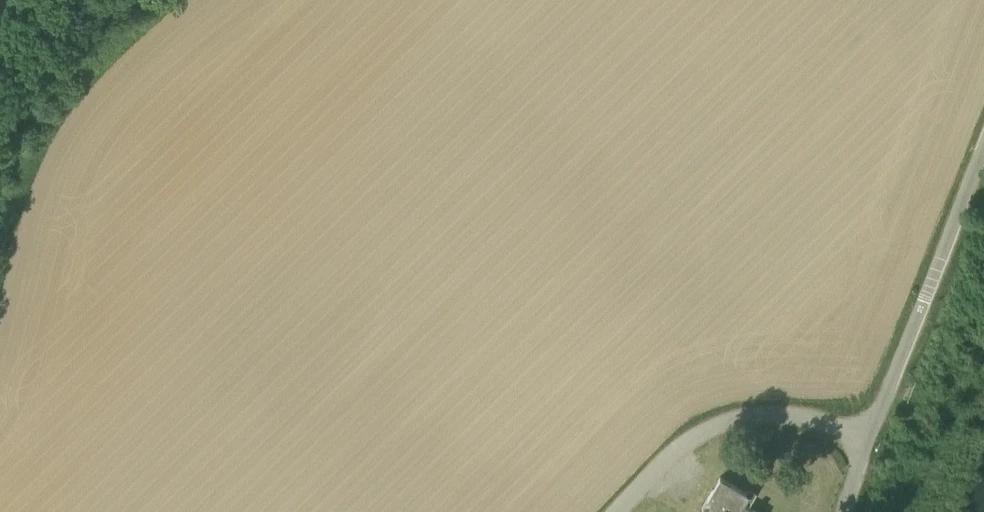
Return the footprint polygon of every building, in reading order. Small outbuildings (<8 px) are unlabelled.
[(745,505),(751,495),(721,477),(703,507),(710,511),(758,511),(752,510),(745,505)]
